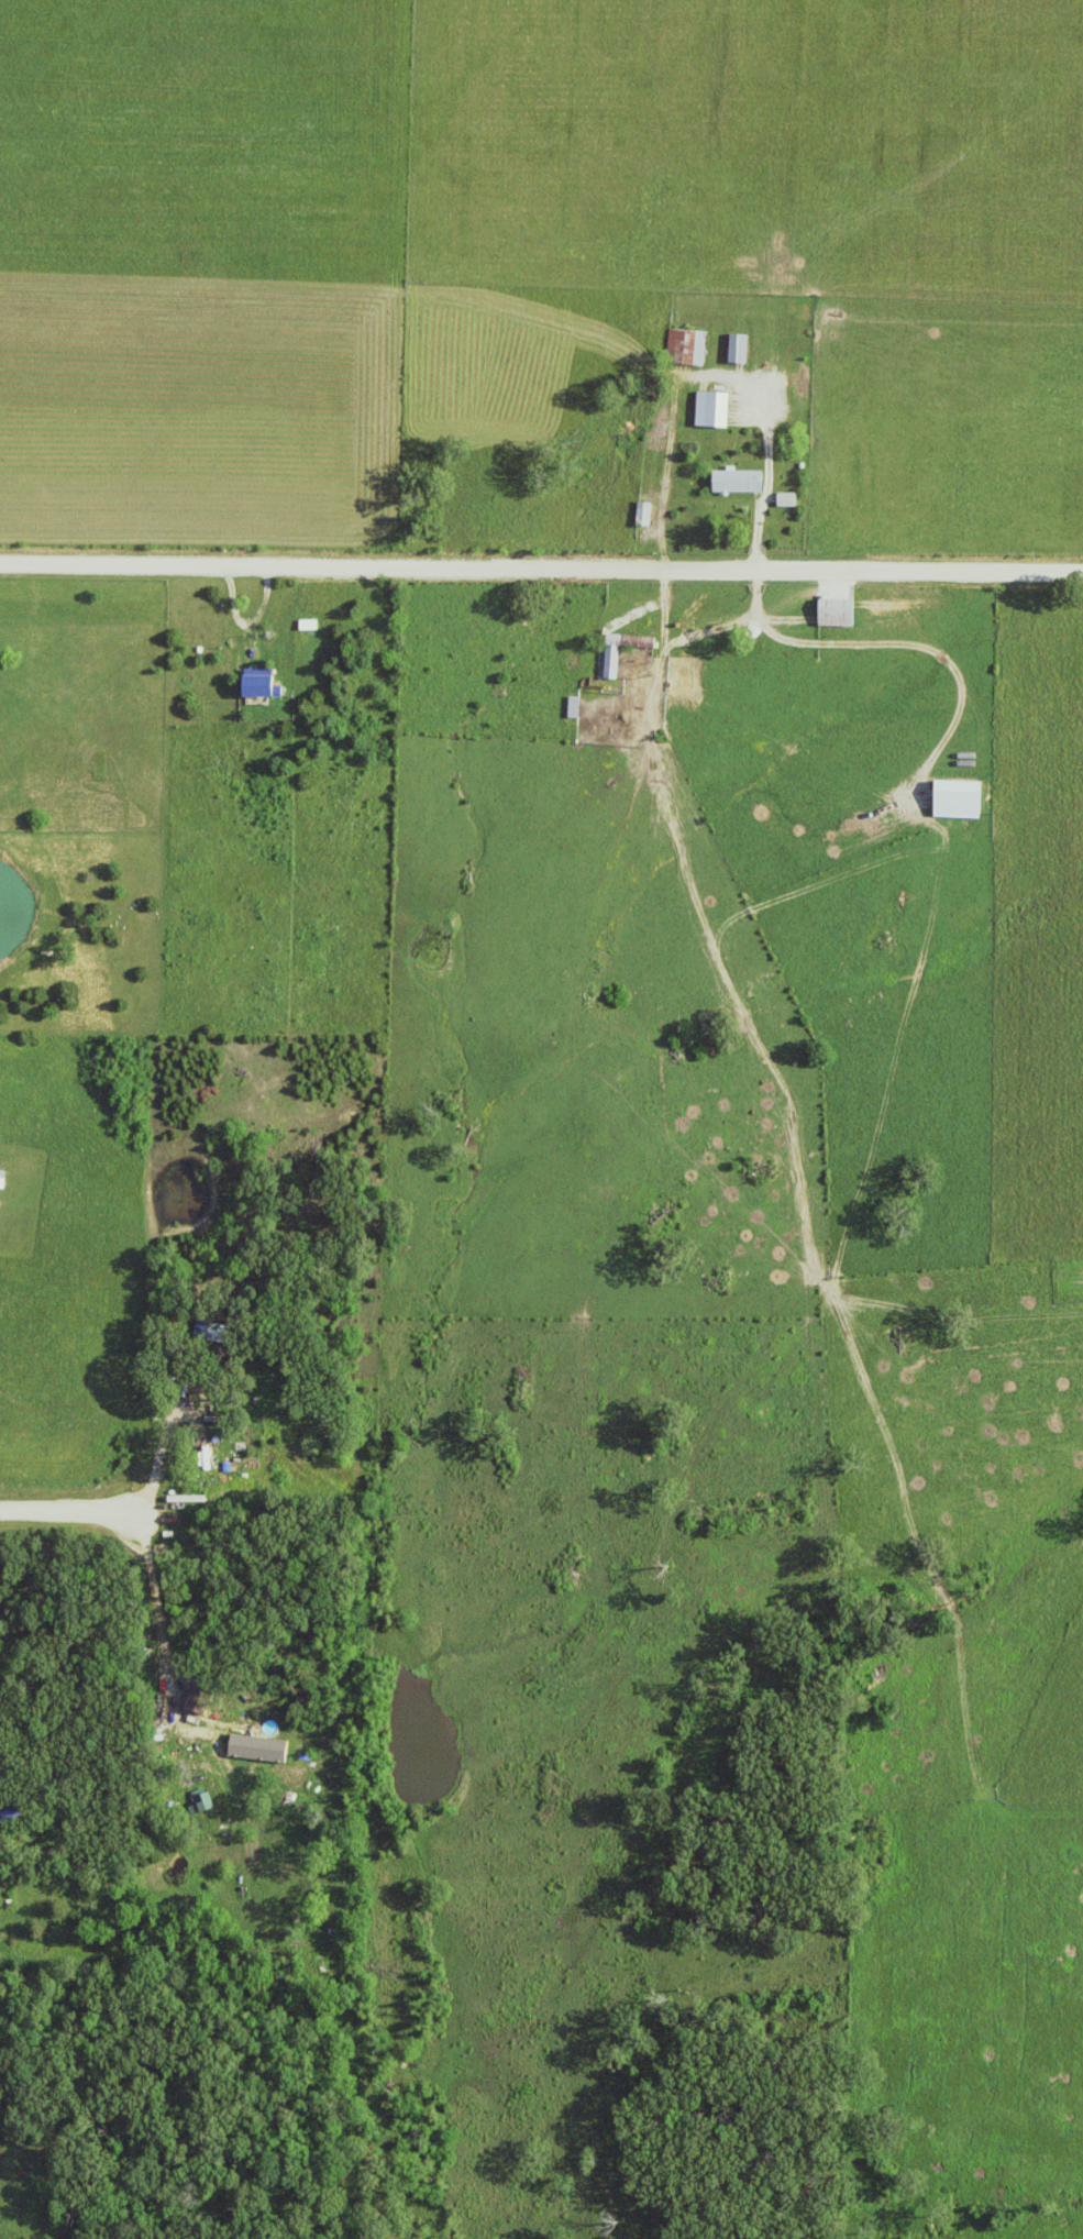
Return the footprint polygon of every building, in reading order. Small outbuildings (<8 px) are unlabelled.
[(708,333),(672,329),(668,363),(704,367),(708,333)] [(730,363),(747,364),(749,335),(731,334),(730,363)] [(698,392),(697,426),(729,428),(730,393),(698,392)] [(764,470),(729,470),(729,471),(715,471),(714,493),(764,494),(764,470)] [(797,507),(797,493),(779,493),(779,507),(797,507)] [(653,503),(639,502),(637,525),(651,527),(653,503)] [(820,627),(855,628),(855,600),(821,600),(820,627)] [(605,680),(618,680),(619,646),(628,646),(629,636),(606,635),(605,680)] [(244,697),(283,698),(283,686),(275,686),(275,670),(244,669),(244,697)] [(982,819),(983,782),(937,781),(936,818),(982,819)] [(230,1758),(288,1761),(289,1739),(231,1735),(230,1758)] [(190,1806),(192,1813),(214,1809),(210,1789),(192,1792),(195,1805),(190,1806)]
